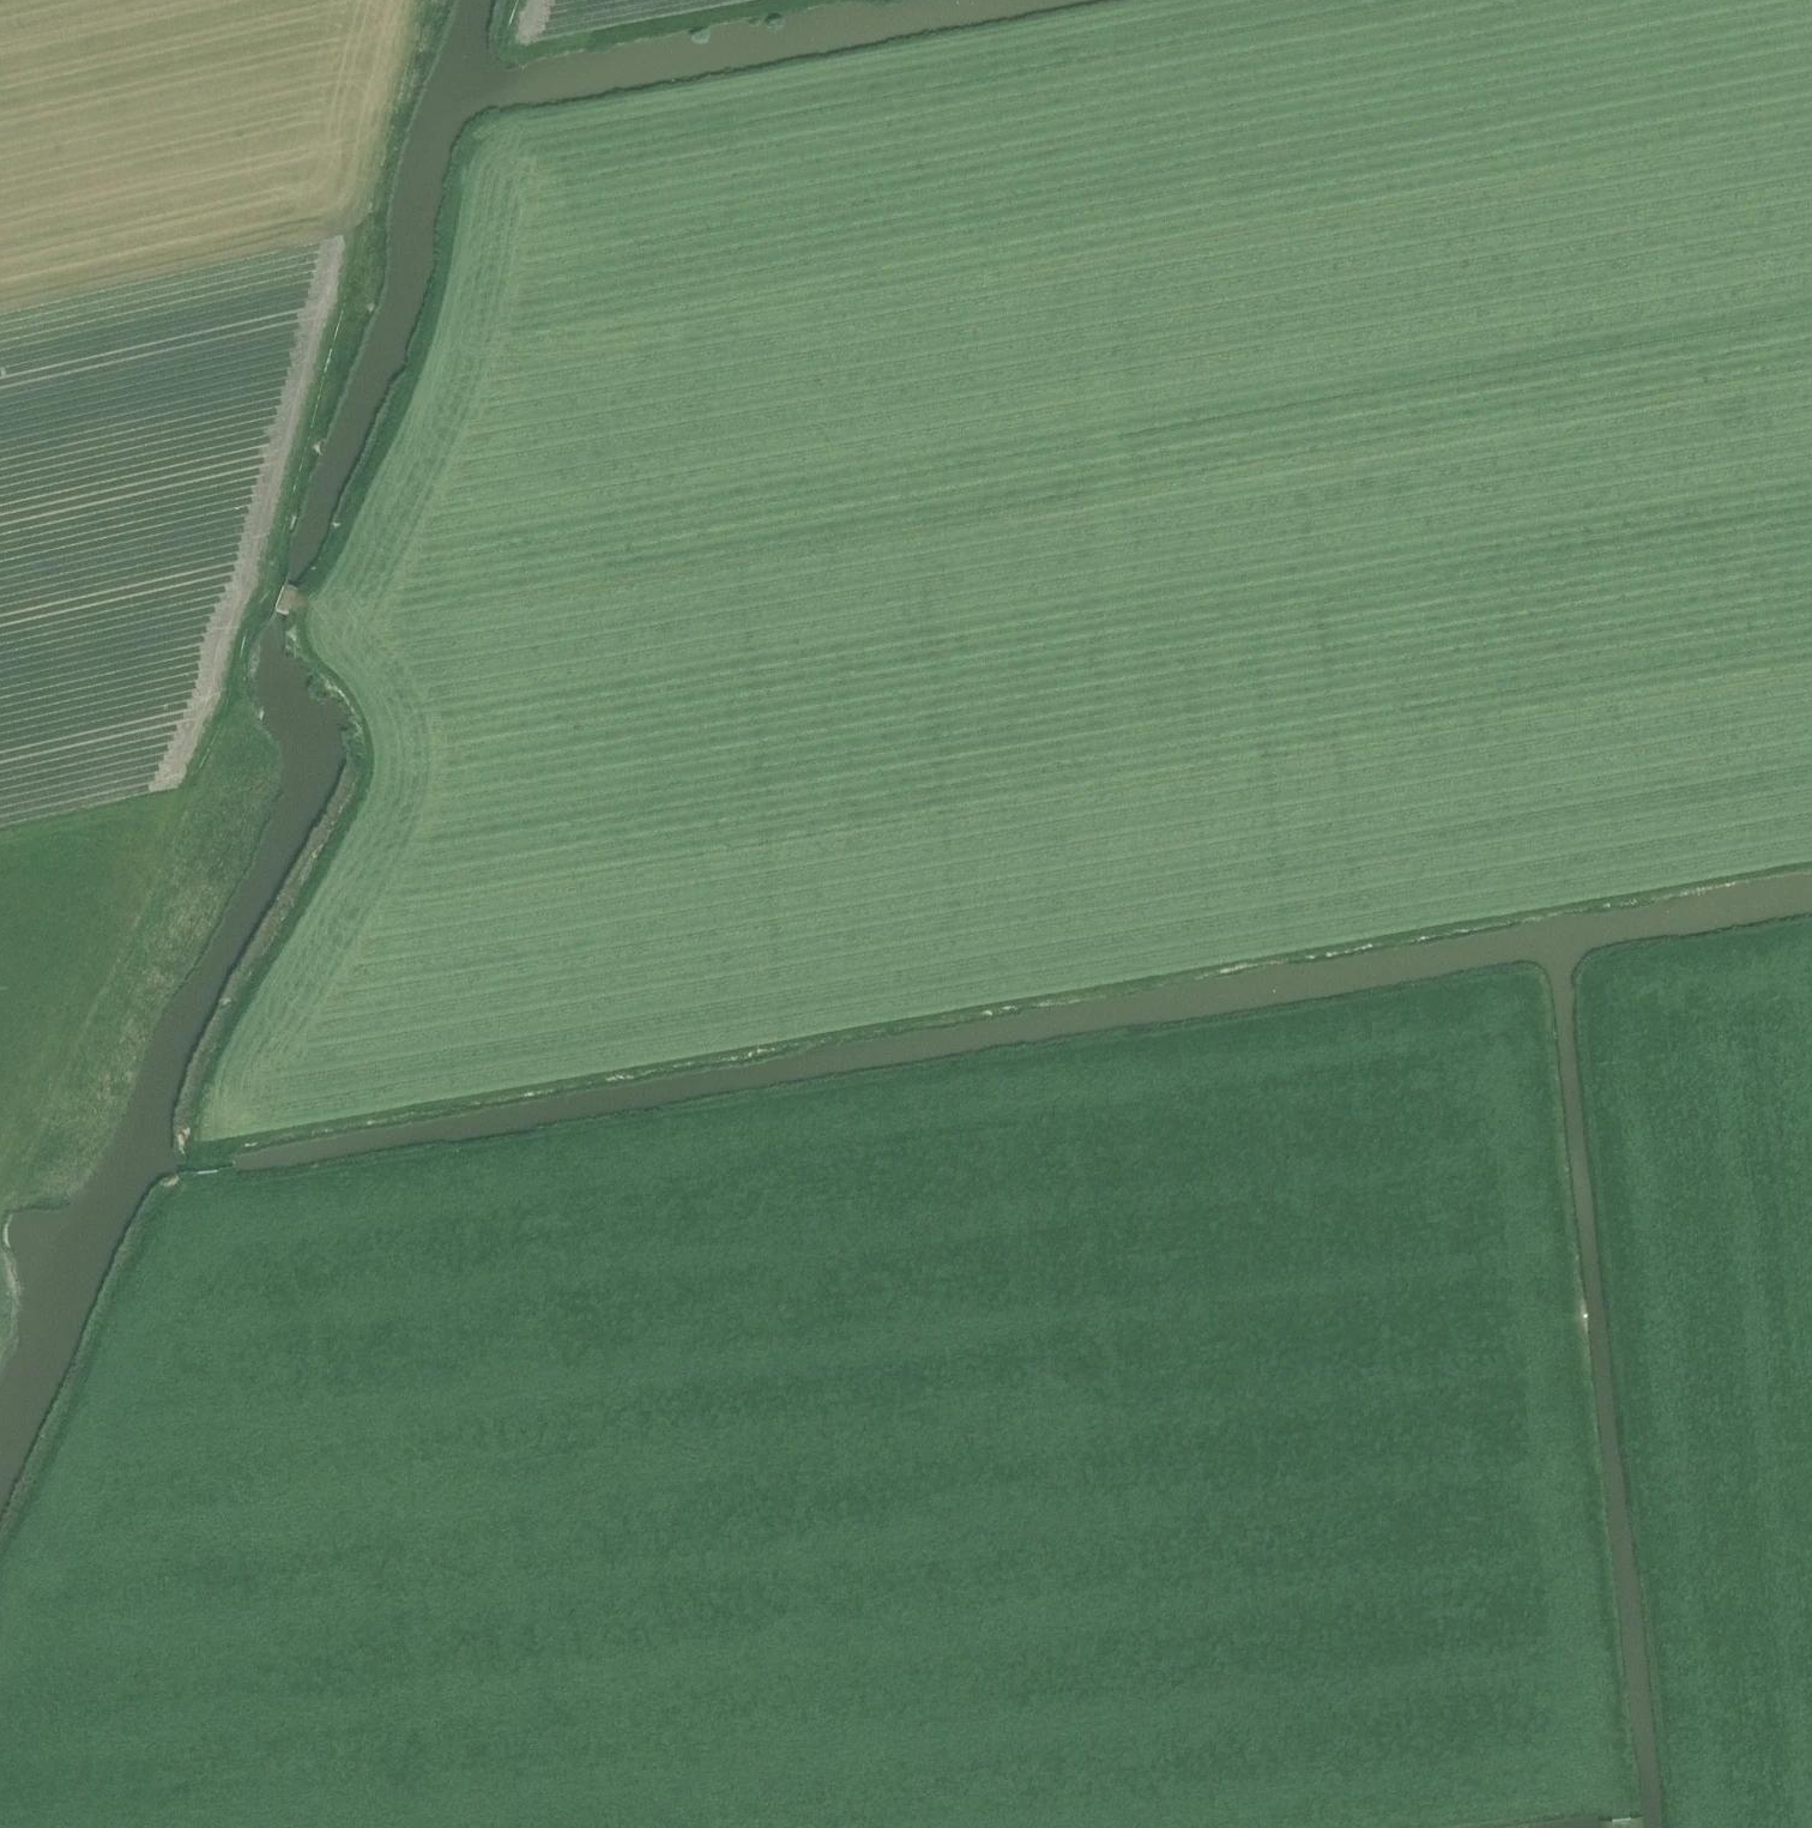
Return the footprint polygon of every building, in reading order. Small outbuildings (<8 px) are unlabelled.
[(245,714),(240,725),(258,734),(264,724),(245,714)]
